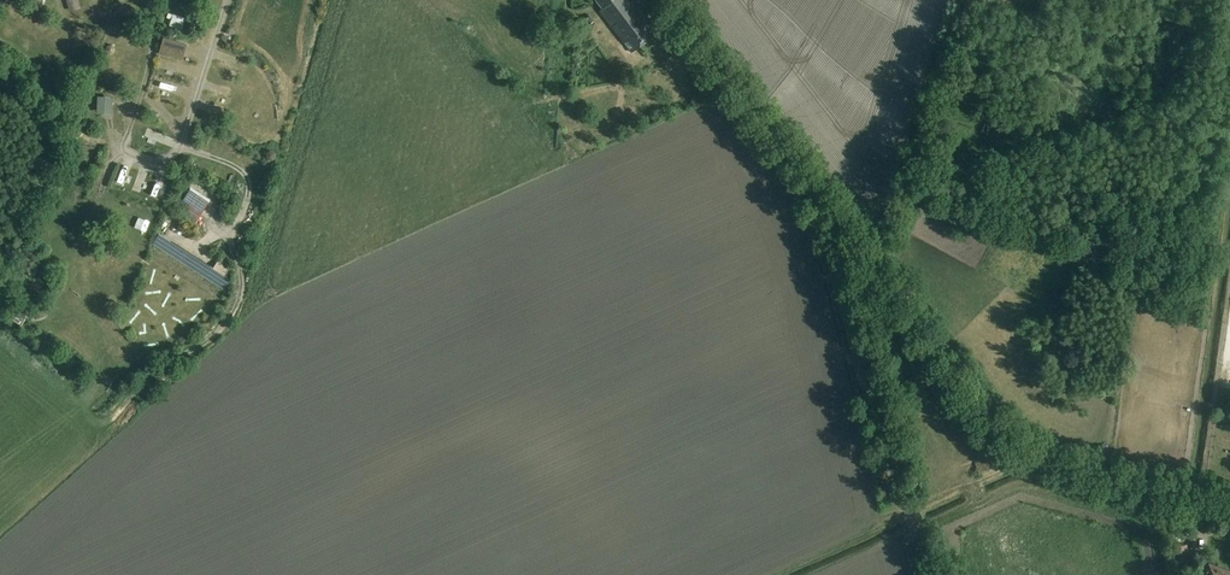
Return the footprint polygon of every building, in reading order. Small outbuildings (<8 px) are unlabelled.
[(16,10),(25,8),(23,0),(19,0),(15,1),(16,10)] [(69,10),(80,7),(78,0),(66,0),(69,10)] [(629,0),(597,0),(603,9),(601,11),(631,52),(658,33),(651,23),(649,25),(644,18),(647,17),(634,0),(630,3),(629,0)] [(594,21),(589,16),(585,19),(589,25),(594,21)] [(160,52),(169,55),(173,40),(164,37),(160,52)] [(106,50),(109,53),(115,52),(116,47),(112,44),(107,45),(106,50)] [(76,166),(80,167),(88,170),(94,154),(93,153),(95,148),(85,144),(84,144),(76,166)] [(1171,546),(1173,554),(1188,552),(1187,544),(1171,546)] [(1207,564),(1203,574),(1229,574),(1229,572),(1207,564)]
